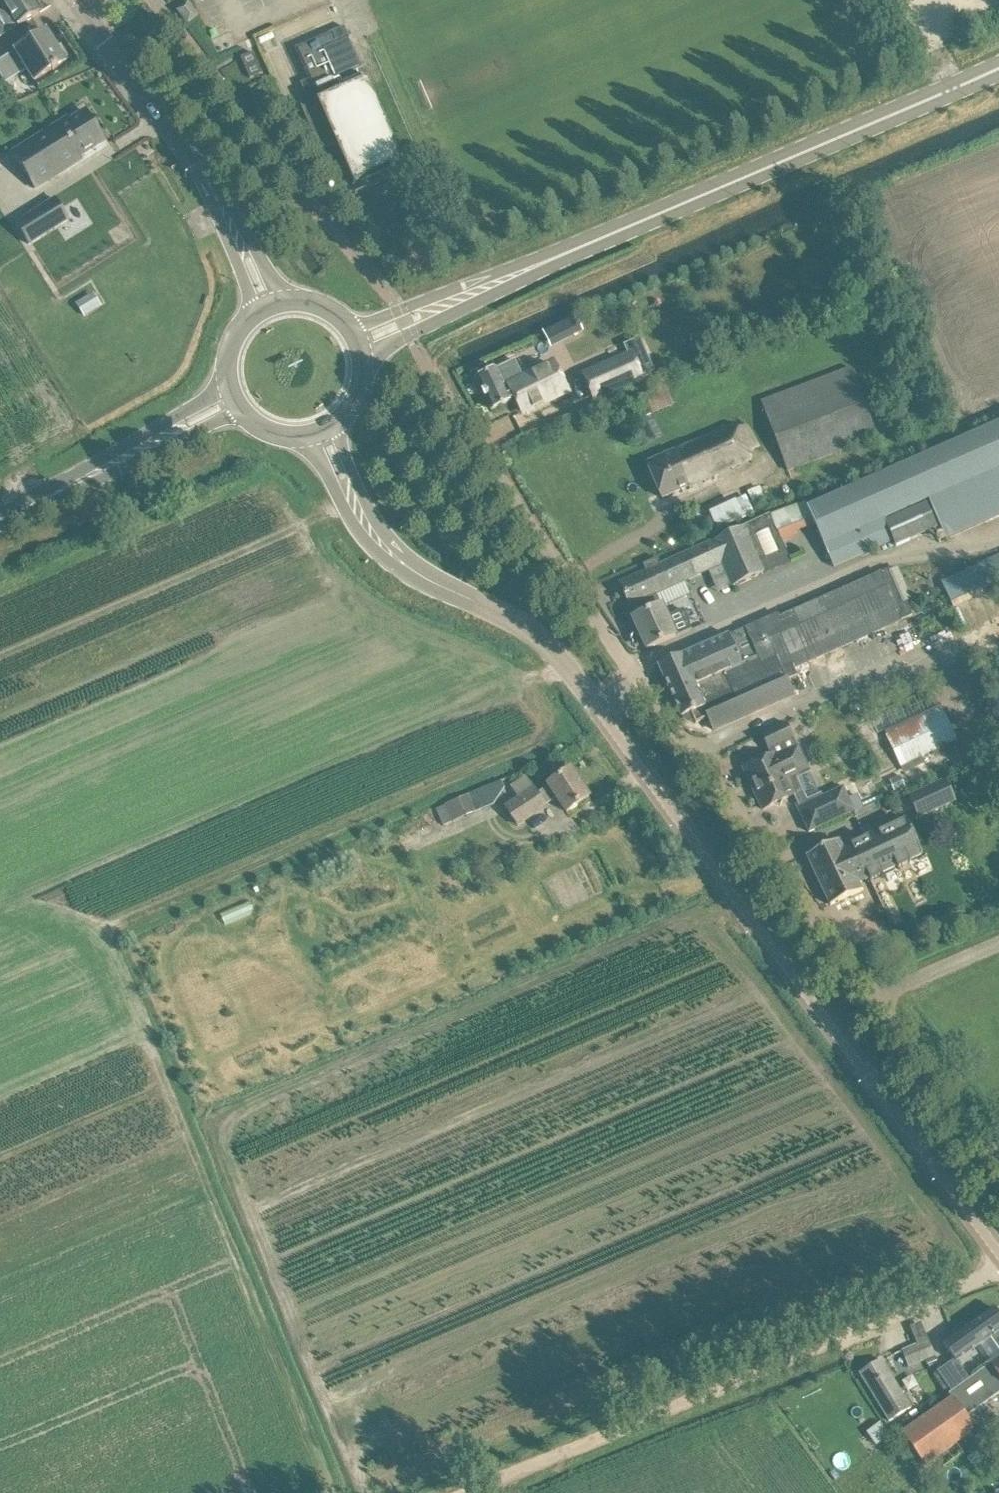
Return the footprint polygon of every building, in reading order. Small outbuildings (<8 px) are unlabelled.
[(23,23),(40,13),(33,1),(35,0),(0,0),(0,37),(23,23)] [(198,15),(188,2),(177,11),(187,23),(198,15)] [(404,162),(367,79),(355,84),(350,73),(363,68),(344,26),(295,48),(309,79),(301,83),(310,104),(302,108),(320,150),(336,143),(354,184),(404,162)] [(46,31),(0,60),(0,75),(3,79),(18,70),(20,73),(27,69),(35,82),(52,71),(53,72),(58,69),(57,68),(66,62),(63,58),(67,56),(61,46),(57,48),(46,31)] [(262,73),(253,52),(241,58),(250,78),(262,73)] [(104,141),(85,111),(61,126),(60,123),(12,152),(35,188),(82,159),(80,156),(104,141)] [(56,199),(16,223),(29,244),(68,219),(56,199)] [(809,295),(795,301),(801,314),(814,307),(809,295)] [(568,337),(583,330),(576,317),(576,316),(561,323),(562,323),(568,337)] [(634,346),(591,367),(602,389),(659,361),(643,328),(629,336),(634,346)] [(495,368),(475,378),(476,380),(491,409),(492,411),(512,401),(511,400),(517,398),(524,412),(566,391),(552,364),(523,379),(513,360),(495,369),(495,368)] [(877,438),(850,368),(762,402),(789,472),(877,438)] [(646,392),(651,411),(673,405),(667,386),(646,392)] [(665,455),(647,463),(662,498),(680,490),(751,459),(750,457),(739,431),(736,424),(703,438),(665,455)] [(808,508),(824,545),(834,567),(893,540),(896,546),(942,525),(933,504),(891,522),(890,520),(935,500),(952,540),(998,520),(998,425),(808,508)] [(716,528),(752,512),(745,497),(717,510),(716,509),(710,512),(716,528)] [(770,515),(713,541),(723,564),(733,586),(790,561),(770,515)] [(630,606),(632,605),(656,594),(723,564),(713,541),(660,564),(657,558),(643,564),(646,571),(620,582),(630,606)] [(943,581),(954,606),(955,608),(998,588),(998,556),(979,564),(943,581)] [(794,668),(912,617),(890,568),(779,618),(777,614),(747,628),(746,627),(658,666),(681,716),(691,712),(695,723),(708,718),(713,730),(749,714),(748,713),(734,719),(729,708),(731,707),(730,705),(798,676),(794,668)] [(683,609),(666,616),(661,605),(657,607),(654,601),(658,600),(656,594),(632,605),(637,616),(633,617),(647,649),(692,629),(683,609)] [(942,708),(885,735),(900,766),(956,740),(942,708)] [(808,768),(786,723),(761,735),(768,749),(771,748),(773,754),(743,768),(763,809),(774,804),(780,806),(783,800),(794,794),(786,778),(808,768)] [(556,795),(560,802),(567,812),(589,797),(570,769),(548,784),(549,785),(537,793),(534,788),(506,807),(519,826),(547,807),(544,803),(556,795)] [(902,776),(890,781),(895,793),(906,788),(902,776)] [(943,780),(911,795),(921,817),(953,802),(943,780)] [(502,781),(445,806),(452,820),(466,814),(467,816),(494,804),(505,788),(502,781)] [(843,787),(798,808),(809,832),(854,811),(843,787)] [(906,819),(842,848),(858,883),(922,853),(906,819)] [(858,883),(842,848),(838,840),(807,855),(830,905),(862,890),(858,883)] [(943,1343),(954,1359),(955,1358),(957,1361),(998,1331),(998,1316),(993,1307),(966,1326),(965,1324),(962,1324),(954,1330),(953,1333),(955,1335),(943,1343)] [(937,1360),(928,1339),(902,1351),(908,1366),(925,1359),(927,1364),(937,1360)] [(903,1433),(926,1465),(975,1430),(965,1417),(997,1395),(998,1393),(998,1357),(948,1393),(951,1398),(903,1433)] [(969,1378),(957,1361),(955,1358),(954,1359),(937,1371),(951,1391),(969,1378)] [(912,1407),(892,1376),(882,1360),(860,1373),(890,1420),(912,1407)] [(914,1373),(901,1379),(906,1392),(920,1385),(914,1373)] [(879,1425),(867,1433),(876,1445),(887,1436),(879,1425)]
